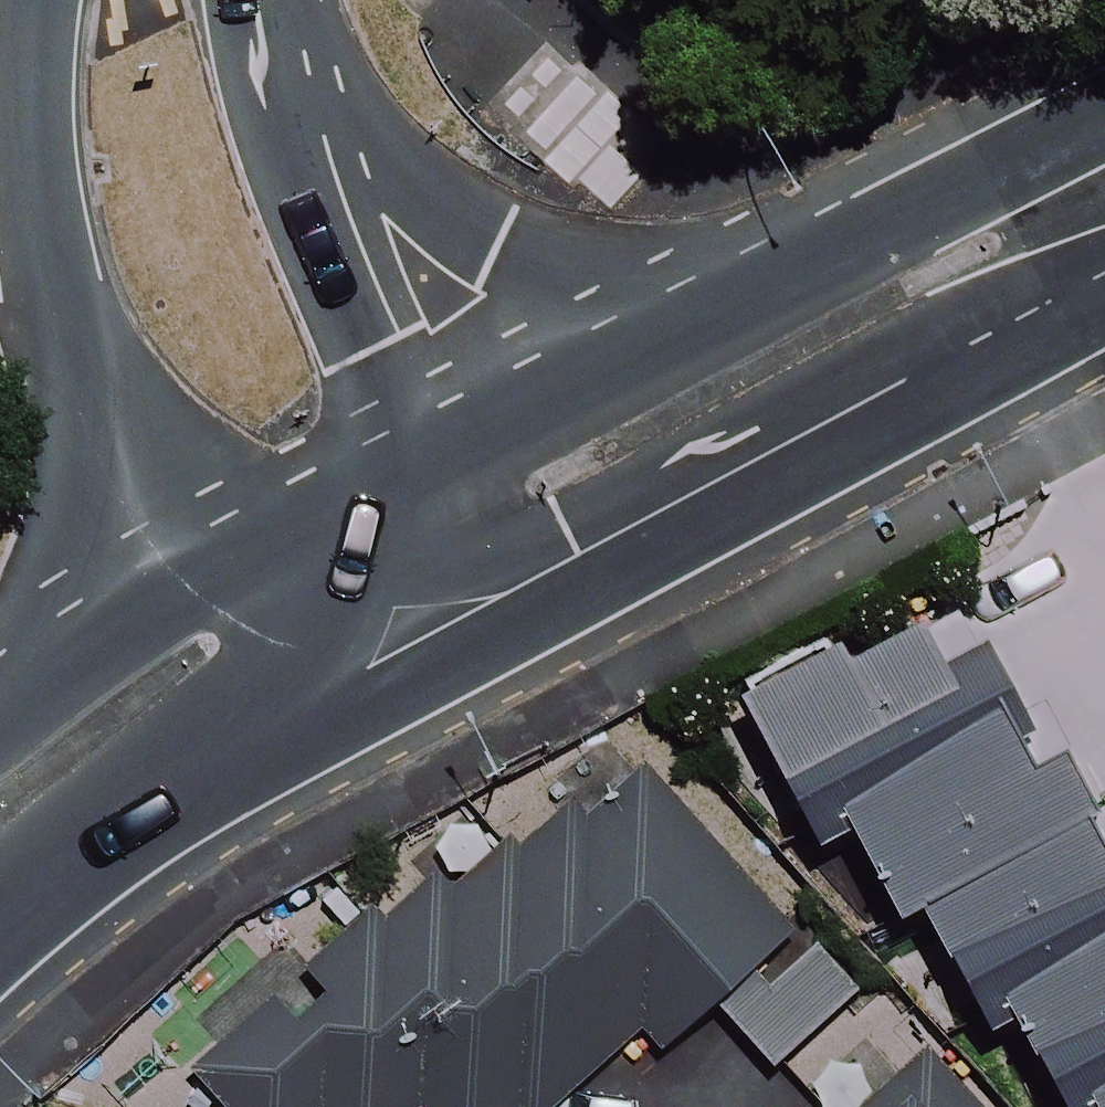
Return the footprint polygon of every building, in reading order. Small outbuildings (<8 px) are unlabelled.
[(982,730),(1001,718),(968,661),(949,672),(925,630),(851,672),(839,651),(739,708),(809,830),(836,814),(982,730)] [(1076,813),(1086,807),(1057,757),(1032,771),(1001,718),(982,730),(836,814),(896,917),(914,907),(1061,822),(1076,813)] [(795,951),(630,750),(387,951),(365,924),(188,1070),(218,1106),(544,1106),(629,1036),(655,1067),(723,1010),(795,951)] [(1100,854),(1076,813),(1061,822),(914,907),(974,1010),(998,996),(1104,934),(1104,851),(1100,854)] [(998,996),(1062,1106),(1064,1106),(1083,1096),(1104,1083),(1104,934),(998,996)] [(924,1062),(877,1106),(967,1106),(924,1062)] [(1083,1096),(1090,1106),(1104,1106),(1104,1083),(1083,1096)]
